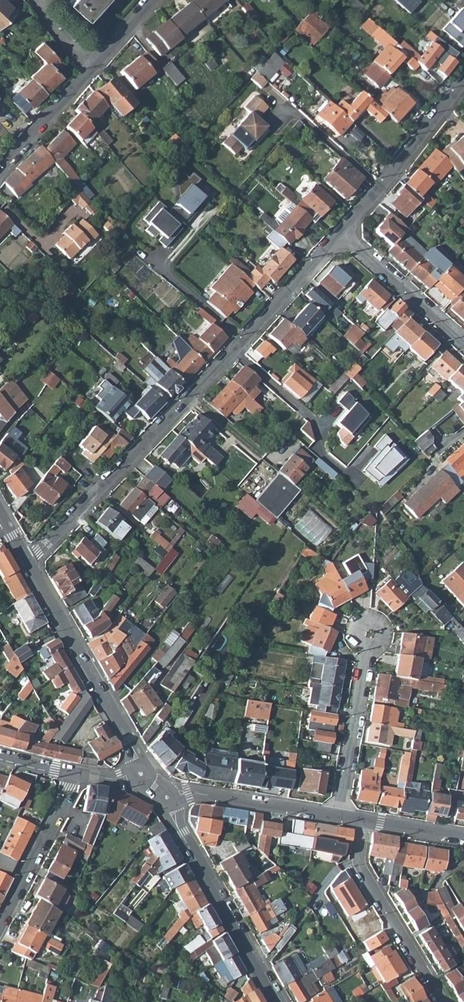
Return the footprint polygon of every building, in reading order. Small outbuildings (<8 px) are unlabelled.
[(68,4),(86,21),(100,5),(104,0),(71,0),(68,4)] [(224,0),(193,0),(189,4),(202,20),(220,5),(225,1),(224,0)] [(359,11),(363,6),(356,0),(347,0),(359,11)] [(409,12),(420,1),(419,0),(395,0),(409,12)] [(0,1),(0,29),(13,14),(14,14),(0,1)] [(202,20),(189,4),(167,22),(167,23),(181,39),(202,20)] [(443,30),(454,39),(463,28),(463,9),(462,8),(443,30)] [(309,11),(291,31),(303,41),(320,21),(309,11)] [(412,59),(406,54),(367,18),(362,23),(387,46),(373,61),(387,74),(399,61),(406,67),(409,63),(412,59)] [(320,21),(303,41),(310,47),(310,48),(327,28),(320,21)] [(167,23),(146,40),(160,58),(182,40),(181,39),(167,23)] [(444,77),(455,62),(450,59),(455,52),(435,35),(429,43),(418,57),(428,66),(432,59),(436,62),(432,67),(444,77)] [(45,93),(61,78),(53,69),(59,63),(55,59),(56,58),(42,43),(33,51),(44,63),(30,77),(31,78),(45,93)] [(424,71),(428,66),(418,57),(409,50),(406,54),(412,59),(418,65),(424,71)] [(265,59),(255,71),(265,81),(283,62),(272,52),(265,59)] [(121,72),(136,90),(161,69),(148,53),(141,58),(140,57),(121,72)] [(249,66),(255,71),(265,59),(260,54),(249,66)] [(411,72),(418,65),(412,59),(409,63),(406,67),(411,72)] [(387,74),(373,61),(363,72),(377,85),(387,74)] [(170,64),(162,70),(176,87),(183,81),(170,64)] [(31,78),(16,92),(24,100),(30,107),(45,93),(31,78)] [(98,91),(110,107),(126,94),(113,79),(98,91)] [(385,115),(393,123),(410,104),(394,89),(377,108),(385,115)] [(93,92),(83,102),(82,102),(75,110),(74,110),(78,115),(78,114),(88,125),(105,107),(102,103),(93,92)] [(333,107),(350,122),(355,116),(360,110),(362,111),(376,124),(385,115),(377,108),(360,93),(347,107),(339,101),(333,107)] [(266,107),(253,95),(243,107),(250,114),(229,136),(247,152),(255,143),(254,142),(266,128),(256,118),(266,107)] [(333,107),(327,102),(315,115),(337,136),(350,122),(333,107)] [(96,134),(88,125),(78,114),(78,115),(65,127),(79,141),(85,135),(89,139),(93,135),(97,139),(99,138),(96,134)] [(301,123),(298,121),(290,129),(295,133),(299,128),(298,127),(301,123)] [(106,145),(111,141),(101,130),(96,134),(99,138),(100,139),(106,145)] [(68,166),(60,157),(73,143),(61,131),(43,150),(53,162),(71,182),(72,183),(72,184),(77,179),(68,166)] [(172,134),(179,143),(181,141),(174,132),(172,134)] [(166,139),(173,148),(179,143),(172,134),(166,139)] [(456,143),(451,147),(449,145),(438,154),(447,162),(446,163),(451,167),(457,174),(463,167),(463,135),(456,143)] [(29,183),(53,162),(43,150),(40,147),(16,168),(17,169),(10,175),(8,178),(4,182),(16,197),(24,191),(31,186),(29,183)] [(408,189),(419,199),(425,194),(451,167),(446,163),(447,162),(438,154),(434,150),(415,171),(416,172),(412,176),(417,180),(408,189)] [(362,178),(341,159),(322,179),(343,198),(362,178)] [(173,174),(178,199),(175,203),(180,208),(188,214),(195,206),(199,210),(205,203),(201,199),(206,194),(196,185),(200,180),(192,173),(188,177),(178,169),(173,174)] [(403,185),(408,189),(417,180),(412,176),(403,185)] [(57,215),(69,200),(78,190),(72,184),(72,183),(71,182),(66,186),(70,190),(63,199),(55,208),(56,209),(54,212),(57,215)] [(274,190),(279,194),(284,188),(279,184),(274,190)] [(419,199),(408,189),(403,185),(396,193),(398,195),(390,204),(404,217),(416,203),(419,199)] [(332,202),(323,194),(314,186),(294,207),(309,220),(315,214),(318,216),(332,202)] [(289,203),(294,197),(284,188),(279,194),(289,203)] [(95,209),(78,190),(69,200),(73,205),(75,203),(81,209),(83,207),(89,214),(95,209)] [(245,208),(249,203),(234,190),(230,194),(232,195),(245,208)] [(430,209),(434,203),(425,194),(419,199),(427,206),(430,209)] [(424,210),(427,206),(419,199),(416,203),(424,210)] [(178,226),(181,222),(175,217),(169,211),(159,202),(143,219),(150,225),(145,230),(154,238),(159,233),(162,236),(158,241),(165,248),(182,229),(178,226)] [(294,207),(289,203),(280,212),(286,217),(294,207)] [(180,211),(175,217),(181,222),(185,225),(199,210),(195,206),(188,214),(180,208),(176,208),(180,211)] [(309,220),(294,207),(286,217),(280,212),(271,223),(262,214),(258,219),(271,231),(285,243),(287,245),(293,238),(294,239),(301,232),(300,230),(309,220)] [(175,217),(180,211),(176,208),(172,208),(169,211),(175,217)] [(9,228),(12,230),(15,227),(10,222),(0,212),(0,237),(9,228)] [(407,229),(388,213),(383,220),(384,220),(385,221),(381,225),(380,224),(376,230),(376,233),(392,246),(407,229)] [(72,228),(69,225),(60,234),(62,236),(54,244),(68,260),(94,235),(80,220),(72,228)] [(409,272),(421,258),(403,242),(408,237),(411,233),(407,229),(392,246),(386,252),(409,272)] [(273,283),(292,261),(279,249),(285,243),(271,231),(265,239),(278,250),(260,271),(256,267),(250,274),(239,265),(235,269),(254,286),(259,290),(269,279),(273,283)] [(421,258),(426,253),(408,237),(403,242),(421,258)] [(26,253),(29,255),(36,248),(33,245),(29,250),(27,252),(26,253)] [(448,265),(430,248),(426,253),(421,258),(409,272),(427,289),(432,283),(448,265)] [(445,294),(444,295),(450,301),(461,289),(463,286),(463,283),(453,273),(455,270),(449,264),(448,265),(432,283),(445,294)] [(231,312),(234,314),(252,294),(249,291),(254,286),(235,269),(230,265),(209,289),(214,294),(206,303),(224,319),(231,312)] [(341,304),(334,297),(342,288),(345,291),(352,284),(333,267),(313,289),(336,310),(341,304)] [(371,280),(370,280),(357,295),(354,298),(360,304),(364,300),(375,311),(378,308),(382,312),(393,300),(371,280)] [(336,310),(313,289),(311,288),(305,295),(317,306),(314,311),(320,316),(326,309),(329,312),(336,318),(340,314),(336,310)] [(461,289),(450,301),(449,302),(453,305),(450,309),(463,322),(463,292),(461,289)] [(410,315),(395,302),(387,311),(389,312),(395,318),(393,321),(389,326),(395,332),(406,319),(410,315)] [(314,311),(306,304),(288,325),(305,339),(323,319),(320,316),(314,311)] [(210,325),(188,347),(202,361),(225,339),(211,325),(215,321),(198,307),(195,311),(196,313),(210,325)] [(320,316),(323,319),(329,312),(326,309),(320,316)] [(31,311),(25,318),(32,324),(38,317),(31,311)] [(393,321),(395,318),(389,312),(386,315),(393,321)] [(323,319),(305,339),(309,343),(327,323),(323,319)] [(407,349),(421,333),(406,319),(395,332),(394,333),(400,339),(398,342),(406,349),(407,349)] [(299,345),(305,339),(288,325),(283,320),(269,336),(284,350),(287,347),(291,343),(293,345),(295,342),(299,345)] [(356,328),(363,334),(366,330),(360,324),(356,328)] [(353,325),(342,337),(352,345),(361,336),(363,334),(356,328),(353,325)] [(179,353),(172,361),(169,358),(163,365),(182,383),(203,362),(202,361),(188,347),(174,333),(167,341),(179,353)] [(407,349),(421,362),(436,346),(421,333),(407,349)] [(362,354),(370,345),(361,336),(352,345),(361,353),(362,354)] [(291,343),(287,347),(293,354),(300,346),(299,345),(295,342),(293,345),(291,343)] [(141,344),(133,353),(147,367),(151,363),(156,358),(152,355),(141,344)] [(446,379),(458,366),(444,352),(427,371),(435,378),(438,375),(445,381),(446,379)] [(121,364),(125,360),(118,353),(113,357),(121,364)] [(151,363),(163,375),(154,384),(169,397),(182,383),(163,365),(160,362),(156,358),(151,363)] [(278,372),(269,364),(263,370),(273,379),(278,372)] [(299,399),(314,381),(293,364),(289,369),(292,372),(287,377),(282,384),(299,399)] [(355,364),(344,375),(345,376),(348,378),(349,380),(350,379),(356,374),(360,369),(355,364)] [(243,366),(229,381),(247,396),(250,398),(257,390),(251,384),(256,378),(253,375),(243,366)] [(458,366),(446,379),(462,394),(458,397),(453,403),(457,406),(463,401),(463,371),(458,366)] [(284,374),(287,377),(292,372),(289,369),(284,374)] [(51,389),(59,379),(47,370),(39,380),(51,389)] [(23,385),(14,373),(8,380),(17,390),(23,385)] [(327,391),(332,395),(348,378),(345,376),(344,375),(343,373),(327,390),(327,391)] [(112,386),(116,382),(107,374),(103,378),(112,386)] [(360,389),(365,383),(356,374),(350,379),(360,389)] [(131,420),(138,411),(133,405),(132,406),(102,379),(96,386),(100,389),(94,396),(99,400),(93,408),(95,410),(112,424),(119,416),(117,414),(119,410),(122,412),(131,420)] [(462,394),(446,379),(445,381),(443,383),(458,397),(462,394)] [(25,401),(17,390),(8,380),(0,388),(0,397),(12,413),(25,401)] [(229,381),(208,404),(224,417),(230,411),(238,403),(243,408),(248,411),(255,403),(250,398),(247,396),(229,381)] [(431,396),(437,389),(440,386),(435,382),(422,397),(427,401),(431,396)] [(140,392),(143,395),(149,389),(148,388),(146,386),(140,392)] [(164,403),(162,400),(149,389),(143,395),(133,405),(138,411),(147,419),(164,403)] [(380,410),(385,405),(370,389),(366,395),(380,410)] [(431,396),(436,401),(442,394),(437,389),(431,396)] [(346,410),(335,422),(340,427),(336,431),(339,441),(346,447),(354,438),(351,435),(369,416),(345,394),(337,402),(346,410)] [(12,413),(0,397),(0,429),(12,413)] [(238,403),(230,411),(234,415),(237,414),(243,408),(238,403)] [(457,406),(452,410),(463,426),(463,416),(457,406)] [(185,426),(177,435),(204,457),(206,459),(215,467),(222,458),(208,446),(208,437),(214,430),(198,415),(190,423),(186,428),(185,427),(185,426)] [(112,438),(116,433),(111,429),(107,434),(112,438)] [(114,449),(117,452),(129,438),(119,429),(116,433),(112,438),(108,444),(114,449)] [(0,442),(0,469),(3,471),(13,458),(17,461),(20,457),(29,446),(9,431),(0,442)] [(431,444),(430,443),(430,437),(425,432),(411,443),(421,452),(431,444)] [(383,433),(373,447),(380,452),(364,470),(377,481),(389,467),(394,472),(408,458),(383,433)] [(178,469),(189,457),(197,464),(204,457),(177,435),(159,456),(168,464),(170,462),(178,469)] [(99,455),(105,459),(114,449),(108,444),(99,455)] [(431,444),(421,452),(425,457),(433,451),(435,449),(431,444)] [(444,463),(445,465),(461,482),(463,485),(463,480),(460,476),(457,473),(463,467),(463,447),(463,445),(444,463)] [(64,449),(31,491),(49,505),(64,485),(56,477),(53,480),(51,477),(57,470),(62,474),(74,458),(64,449)] [(291,484),(293,485),(313,461),(298,449),(278,472),(291,484)] [(333,470),(319,458),(315,463),(329,475),(333,470)] [(24,492),(22,489),(29,483),(17,466),(18,465),(17,461),(9,472),(11,475),(2,481),(15,499),(24,492)] [(415,518),(451,485),(455,488),(461,482),(445,465),(417,491),(403,505),(415,518)] [(160,491),(170,480),(153,466),(144,477),(160,491)] [(291,484),(278,472),(254,501),(278,522),(281,519),(275,514),(278,511),(272,506),(291,484)] [(134,488),(151,503),(156,498),(163,504),(168,498),(160,491),(144,477),(134,488)] [(152,504),(151,503),(134,488),(119,505),(142,525),(157,508),(152,504)] [(382,514),(401,497),(396,492),(386,501),(378,509),(382,514)] [(243,513),(254,501),(247,495),(236,507),(243,513)] [(179,508),(168,498),(163,504),(161,506),(172,515),(179,508)] [(376,507),(375,529),(385,519),(382,514),(378,509),(376,507)] [(119,523),(121,520),(107,508),(94,523),(117,541),(126,529),(119,523)] [(168,552),(171,548),(156,535),(151,540),(167,553),(168,552)] [(88,565),(97,553),(82,538),(71,553),(76,558),(79,556),(88,565)] [(15,602),(29,594),(1,545),(0,546),(0,576),(15,602)] [(324,563),(326,560),(304,547),(304,548),(300,555),(319,566),(322,562),(324,563)] [(154,569),(160,574),(174,557),(168,552),(167,553),(154,569)] [(346,578),(339,581),(349,599),(365,591),(365,587),(358,575),(365,571),(365,567),(356,552),(337,562),(343,574),(346,578)] [(107,575),(118,559),(113,555),(102,571),(107,575)] [(150,575),(154,570),(138,557),(134,563),(150,575)] [(463,583),(463,563),(463,562),(442,582),(453,593),(463,583)] [(324,595),(331,609),(349,599),(339,581),(337,577),(335,574),(329,564),(322,568),(326,574),(322,576),(324,580),(314,585),(320,597),(324,595)] [(75,580),(67,565),(55,572),(57,576),(50,580),(60,598),(72,592),(69,588),(78,584),(76,580),(75,580)] [(92,598),(107,575),(102,571),(85,596),(86,598),(88,597),(92,598)] [(375,593),(392,612),(409,596),(420,586),(419,583),(412,586),(407,590),(402,595),(397,589),(399,586),(396,582),(393,585),(389,580),(375,593)] [(453,593),(463,605),(463,583),(453,593)] [(60,598),(67,609),(86,598),(85,596),(78,584),(69,588),(72,592),(60,598)] [(402,595),(407,590),(401,584),(399,586),(397,589),(402,595)] [(432,598),(420,586),(409,596),(412,599),(415,597),(427,610),(442,625),(451,618),(432,598)] [(154,601),(162,608),(174,593),(166,587),(154,601)] [(269,604),(276,607),(282,597),(276,593),(269,604)] [(28,634),(46,624),(29,594),(15,602),(12,604),(28,634)] [(106,625),(102,619),(115,600),(111,596),(97,615),(97,616),(94,620),(82,627),(89,638),(102,631),(106,625)] [(424,613),(427,610),(415,597),(412,599),(411,600),(424,613)] [(97,616),(89,602),(73,611),(82,627),(94,620),(97,616)] [(310,647),(307,655),(311,655),(325,657),(335,633),(305,619),(302,625),(307,627),(316,631),(310,647)] [(113,622),(102,636),(107,640),(118,626),(113,622)] [(187,622),(176,636),(183,641),(194,628),(187,622)] [(97,662),(105,657),(129,628),(126,626),(123,630),(118,626),(107,640),(104,644),(91,651),(97,662)] [(129,628),(105,657),(97,662),(103,672),(117,664),(118,663),(120,664),(143,635),(131,626),(129,628)] [(310,647),(316,631),(307,627),(301,643),(310,647)] [(463,631),(452,632),(463,646),(463,632),(463,631)] [(396,647),(395,655),(409,657),(419,659),(428,659),(432,639),(402,633),(399,648),(396,647)] [(120,664),(108,680),(114,691),(147,648),(145,647),(151,640),(144,634),(143,635),(120,664)] [(87,645),(91,651),(104,644),(107,640),(102,636),(87,645)] [(49,655),(56,668),(44,677),(45,679),(43,680),(45,683),(50,679),(70,666),(55,640),(44,646),(45,647),(37,652),(41,660),(49,655)] [(151,658),(155,662),(164,650),(165,650),(167,647),(164,644),(159,650),(158,649),(151,658)] [(183,655),(192,662),(200,652),(190,645),(183,655)] [(18,664),(30,656),(23,646),(12,653),(13,655),(14,656),(18,664)] [(181,654),(164,678),(159,685),(171,693),(177,684),(184,674),(188,668),(192,662),(183,655),(181,654)] [(15,679),(22,670),(18,664),(14,656),(13,655),(2,669),(15,679)] [(344,660),(325,657),(311,655),(307,683),(339,688),(344,660)] [(416,675),(419,659),(409,657),(398,655),(393,677),(435,684),(436,679),(425,677),(416,675)] [(416,675),(425,677),(428,659),(419,659),(416,675)] [(70,713),(85,692),(70,666),(50,679),(56,689),(66,683),(73,695),(63,708),(70,713)] [(156,678),(147,671),(137,684),(128,694),(120,702),(127,715),(137,708),(142,716),(157,705),(158,702),(149,688),(156,678)] [(177,684),(184,689),(191,679),(184,674),(177,684)] [(377,674),(374,696),(393,700),(393,698),(396,685),(401,686),(399,700),(406,701),(408,688),(442,694),(444,685),(435,684),(393,677),(377,674)] [(28,681),(17,696),(22,700),(32,688),(28,681)] [(307,688),(311,689),(308,711),(310,711),(334,715),(339,688),(307,683),(307,688)] [(64,744),(92,705),(85,692),(70,713),(57,731),(51,739),(59,741),(64,744)] [(374,696),(373,702),(397,706),(399,700),(393,698),(393,700),(374,696)] [(243,716),(267,720),(270,704),(246,700),(243,716)] [(208,705),(204,703),(196,715),(201,718),(202,717),(208,705)] [(0,709),(0,717),(8,707),(5,704),(0,709)] [(162,722),(170,709),(164,704),(141,738),(144,743),(156,727),(160,721),(162,722)] [(202,717),(209,720),(212,706),(209,704),(208,705),(202,717)] [(389,708),(372,705),(369,724),(386,727),(401,729),(401,725),(395,724),(387,722),(389,708)] [(394,709),(389,708),(387,722),(395,724),(397,713),(394,709)] [(332,725),(334,715),(310,711),(308,722),(332,725)] [(170,740),(155,758),(170,776),(174,769),(173,768),(183,751),(201,718),(196,715),(194,714),(176,744),(170,740)] [(9,749),(14,734),(17,730),(21,725),(22,722),(14,718),(11,724),(0,721),(0,722),(0,746),(1,747),(7,748),(9,749)] [(29,737),(22,735),(25,726),(21,725),(17,730),(14,734),(9,749),(12,750),(37,756),(39,756),(51,739),(57,731),(50,720),(44,724),(48,732),(42,740),(29,737)] [(369,724),(366,742),(384,746),(385,738),(384,738),(385,734),(407,738),(408,731),(401,729),(386,727),(369,724)] [(25,725),(25,726),(22,735),(29,737),(31,727),(25,725)] [(93,741),(88,744),(86,745),(83,748),(78,743),(74,747),(78,750),(79,752),(79,753),(77,764),(81,765),(94,767),(96,761),(97,762),(118,750),(118,749),(116,745),(114,742),(104,725),(94,731),(98,738),(93,741)] [(266,727),(257,725),(255,731),(264,733),(266,727)] [(169,739),(174,733),(169,731),(165,728),(162,732),(169,739)] [(415,751),(418,752),(420,742),(419,742),(420,731),(413,729),(413,732),(409,750),(415,751)] [(162,732),(147,748),(155,758),(170,740),(169,739),(162,732)] [(39,756),(42,757),(75,764),(77,764),(79,753),(59,748),(59,741),(51,739),(39,756)] [(328,752),(329,745),(316,743),(315,750),(328,752)] [(236,760),(210,755),(211,749),(205,748),(203,757),(202,765),(200,778),(232,784),(236,762),(236,760)] [(211,749),(210,755),(236,760),(237,753),(211,749)] [(190,759),(191,756),(183,751),(173,768),(174,769),(183,774),(185,770),(199,779),(200,778),(202,765),(190,759)] [(190,759),(202,765),(203,757),(194,751),(191,756),(190,759)] [(277,770),(266,768),(267,759),(268,752),(262,751),(261,757),(256,788),(266,790),(267,787),(288,790),(293,762),(288,762),(286,771),(277,770)] [(236,762),(232,784),(256,788),(261,757),(258,756),(256,765),(238,762),(236,762)] [(408,758),(401,757),(399,765),(407,766),(407,763),(408,758)] [(278,763),(275,760),(267,759),(266,768),(277,770),(278,763)] [(360,775),(356,800),(375,804),(376,796),(382,760),(377,759),(375,759),(373,771),(372,773),(370,776),(360,775)] [(423,811),(426,792),(408,789),(412,763),(407,763),(407,766),(405,775),(402,796),(400,808),(399,812),(409,813),(410,810),(423,812),(423,811)] [(430,790),(437,791),(438,782),(437,781),(439,765),(434,764),(433,773),(430,790)] [(399,765),(395,790),(381,787),(378,804),(392,807),(397,808),(398,808),(400,808),(402,796),(405,775),(407,766),(399,765)] [(301,770),(298,791),(321,795),(324,774),(310,772),(301,770)] [(26,786),(8,777),(7,779),(0,793),(0,802),(14,809),(26,786)] [(63,843),(71,848),(88,857),(102,823),(104,818),(107,809),(109,790),(87,786),(87,789),(83,812),(91,814),(82,842),(68,835),(63,843)] [(150,807),(120,792),(109,790),(107,809),(104,818),(102,823),(108,826),(114,815),(139,828),(150,807)] [(436,795),(430,794),(428,801),(426,815),(425,821),(433,822),(434,816),(447,819),(449,808),(434,805),(436,795)] [(454,820),(463,821),(463,803),(462,809),(455,809),(454,820)] [(240,815),(241,811),(201,804),(196,804),(192,805),(191,806),(190,808),(189,811),(188,815),(188,816),(196,817),(219,822),(220,814),(225,815),(237,817),(237,814),(240,815)] [(258,830),(260,821),(261,814),(253,812),(250,828),(258,830)] [(219,822),(196,817),(193,831),(202,845),(214,847),(219,822)] [(0,850),(0,870),(10,875),(16,862),(34,827),(16,818),(0,850)] [(278,831),(277,838),(276,843),(291,845),(290,847),(295,848),(295,846),(310,848),(314,823),(291,819),(289,833),(278,831)] [(278,831),(279,825),(260,821),(258,830),(258,834),(269,836),(277,838),(278,831)] [(159,822),(148,830),(152,838),(165,831),(159,822)] [(314,823),(310,848),(309,851),(341,856),(342,849),(342,845),(332,843),(335,827),(314,823)] [(352,830),(335,827),(332,843),(342,845),(342,849),(349,851),(352,830)] [(165,831),(152,838),(147,842),(151,849),(154,855),(151,860),(150,859),(139,873),(143,877),(158,860),(175,849),(165,831)] [(396,838),(372,833),(369,855),(384,858),(381,874),(389,876),(390,873),(396,838)] [(258,834),(255,849),(265,858),(269,836),(258,834)] [(396,838),(390,873),(394,874),(396,866),(401,866),(405,844),(406,839),(396,838)] [(147,842),(140,850),(143,852),(145,849),(146,851),(151,849),(147,842)] [(238,846),(241,850),(251,845),(247,842),(238,846)] [(71,848),(63,843),(61,848),(69,852),(71,848)] [(405,844),(401,866),(401,867),(420,870),(424,848),(405,844)] [(63,880),(60,879),(71,858),(85,865),(88,857),(71,848),(69,852),(61,848),(61,847),(47,871),(48,872),(45,878),(60,886),(63,880)] [(426,848),(422,870),(439,873),(441,871),(445,852),(426,848)] [(181,860),(175,849),(158,860),(143,877),(141,881),(137,885),(140,888),(151,876),(153,877),(156,873),(161,867),(164,871),(181,860)] [(217,863),(233,890),(250,880),(264,872),(274,866),(268,861),(246,875),(242,870),(245,868),(237,853),(217,863)] [(337,860),(341,856),(329,854),(328,861),(336,862),(337,860)] [(191,878),(184,864),(161,878),(171,893),(173,890),(175,889),(191,878)] [(274,882),(281,877),(274,868),(269,871),(268,872),(267,873),(274,882)] [(347,917),(365,906),(343,871),(337,873),(330,882),(333,887),(330,890),(346,915),(347,917)] [(264,872),(250,880),(233,890),(245,911),(248,916),(264,907),(269,904),(263,892),(258,894),(254,887),(268,879),(264,872)] [(2,897),(12,879),(0,873),(0,896),(2,897)] [(60,886),(45,878),(44,881),(43,881),(34,897),(38,899),(51,908),(61,891),(58,889),(60,886)] [(196,913),(207,905),(191,878),(175,889),(183,903),(187,910),(179,916),(181,918),(157,947),(162,951),(189,918),(191,916),(196,913)] [(397,888),(399,888),(405,889),(406,882),(399,881),(397,888)] [(459,903),(452,908),(449,900),(443,887),(435,890),(435,891),(442,904),(448,914),(450,918),(454,916),(463,933),(463,912),(459,903)] [(400,889),(392,895),(404,913),(415,906),(405,890),(400,889)] [(346,915),(330,890),(327,891),(343,917),(344,916),(346,915)] [(51,908),(56,912),(65,896),(64,894),(61,891),(51,908)] [(435,905),(442,904),(435,891),(429,895),(428,896),(433,905),(435,905)] [(325,910),(319,901),(311,895),(309,898),(303,906),(308,910),(316,921),(325,910)] [(38,899),(24,925),(43,935),(45,937),(58,913),(56,912),(51,908),(38,899)] [(179,916),(187,910),(183,903),(181,904),(179,905),(181,907),(176,910),(179,915),(179,916)] [(437,908),(439,911),(441,915),(443,918),(448,914),(442,904),(435,905),(437,908)] [(113,915),(124,923),(130,916),(132,913),(121,905),(113,915)] [(209,939),(222,931),(207,905),(196,913),(202,925),(208,935),(200,940),(198,937),(195,940),(189,945),(192,951),(209,939)] [(415,931),(426,924),(415,906),(404,913),(415,931)] [(264,907),(248,916),(258,933),(267,928),(267,927),(264,922),(270,919),(264,907)] [(196,930),(202,925),(196,913),(191,916),(189,918),(196,930)] [(452,921),(450,918),(448,914),(443,918),(463,954),(463,942),(455,927),(452,921)] [(432,920),(434,923),(443,918),(441,915),(432,920)] [(130,916),(124,923),(138,934),(144,927),(130,916)] [(339,919),(345,929),(350,925),(344,916),(343,917),(339,919)] [(270,949),(272,947),(288,926),(292,921),(290,918),(285,919),(285,923),(284,925),(281,923),(272,935),(273,935),(265,945),(270,949)] [(43,935),(24,925),(9,952),(26,959),(28,960),(29,960),(37,946),(43,935)] [(272,947),(277,952),(294,931),(288,926),(272,947)] [(418,936),(440,972),(452,965),(447,958),(429,929),(418,936)] [(203,952),(212,967),(235,953),(223,934),(211,942),(209,939),(192,951),(185,956),(189,962),(203,952)] [(45,937),(43,935),(37,946),(57,957),(63,947),(45,937)] [(330,943),(321,949),(324,955),(303,967),(295,954),(271,967),(282,986),(287,984),(336,954),(330,943)] [(369,958),(383,982),(379,985),(383,992),(388,989),(396,984),(392,977),(404,970),(392,951),(390,953),(387,947),(369,958)] [(336,954),(287,984),(297,1001),(316,989),(312,982),(317,980),(320,986),(332,980),(328,973),(346,961),(340,952),(336,954)] [(235,953),(212,967),(220,980),(224,977),(223,975),(228,972),(232,980),(245,972),(235,953)] [(447,958),(452,965),(455,962),(451,955),(447,958)] [(49,969),(29,960),(28,960),(26,967),(47,975),(49,969)] [(108,972),(99,967),(89,986),(98,989),(108,972)] [(454,969),(442,976),(455,996),(463,990),(463,985),(463,983),(454,969)] [(232,980),(228,972),(223,975),(224,977),(228,983),(232,980)] [(409,979),(397,987),(406,1001),(418,1001),(422,999),(409,979)] [(255,990),(254,990),(248,980),(240,989),(245,996),(235,1001),(262,1001),(255,990)] [(41,1000),(40,1001),(57,1001),(51,1000),(55,987),(45,984),(41,1000)] [(2,986),(1,987),(0,987),(0,1001),(14,1001),(15,999),(16,993),(17,990),(2,986)] [(159,998),(165,1000),(168,988),(162,986),(159,998)] [(114,992),(104,989),(102,993),(101,1000),(100,1001),(111,1001),(114,992)] [(388,989),(383,992),(389,1001),(396,1001),(388,989)] [(229,1001),(230,1001),(237,994),(232,990),(225,999),(229,1001)] [(458,1001),(463,1001),(463,990),(455,996),(458,1001)] [(311,1001),(328,1001),(326,999),(322,992),(315,996),(310,999),(311,1001)] [(14,1001),(40,1001),(41,1000),(16,993),(15,999),(14,1001)] [(349,1001),(357,1001),(367,996),(365,993),(349,1001)]
